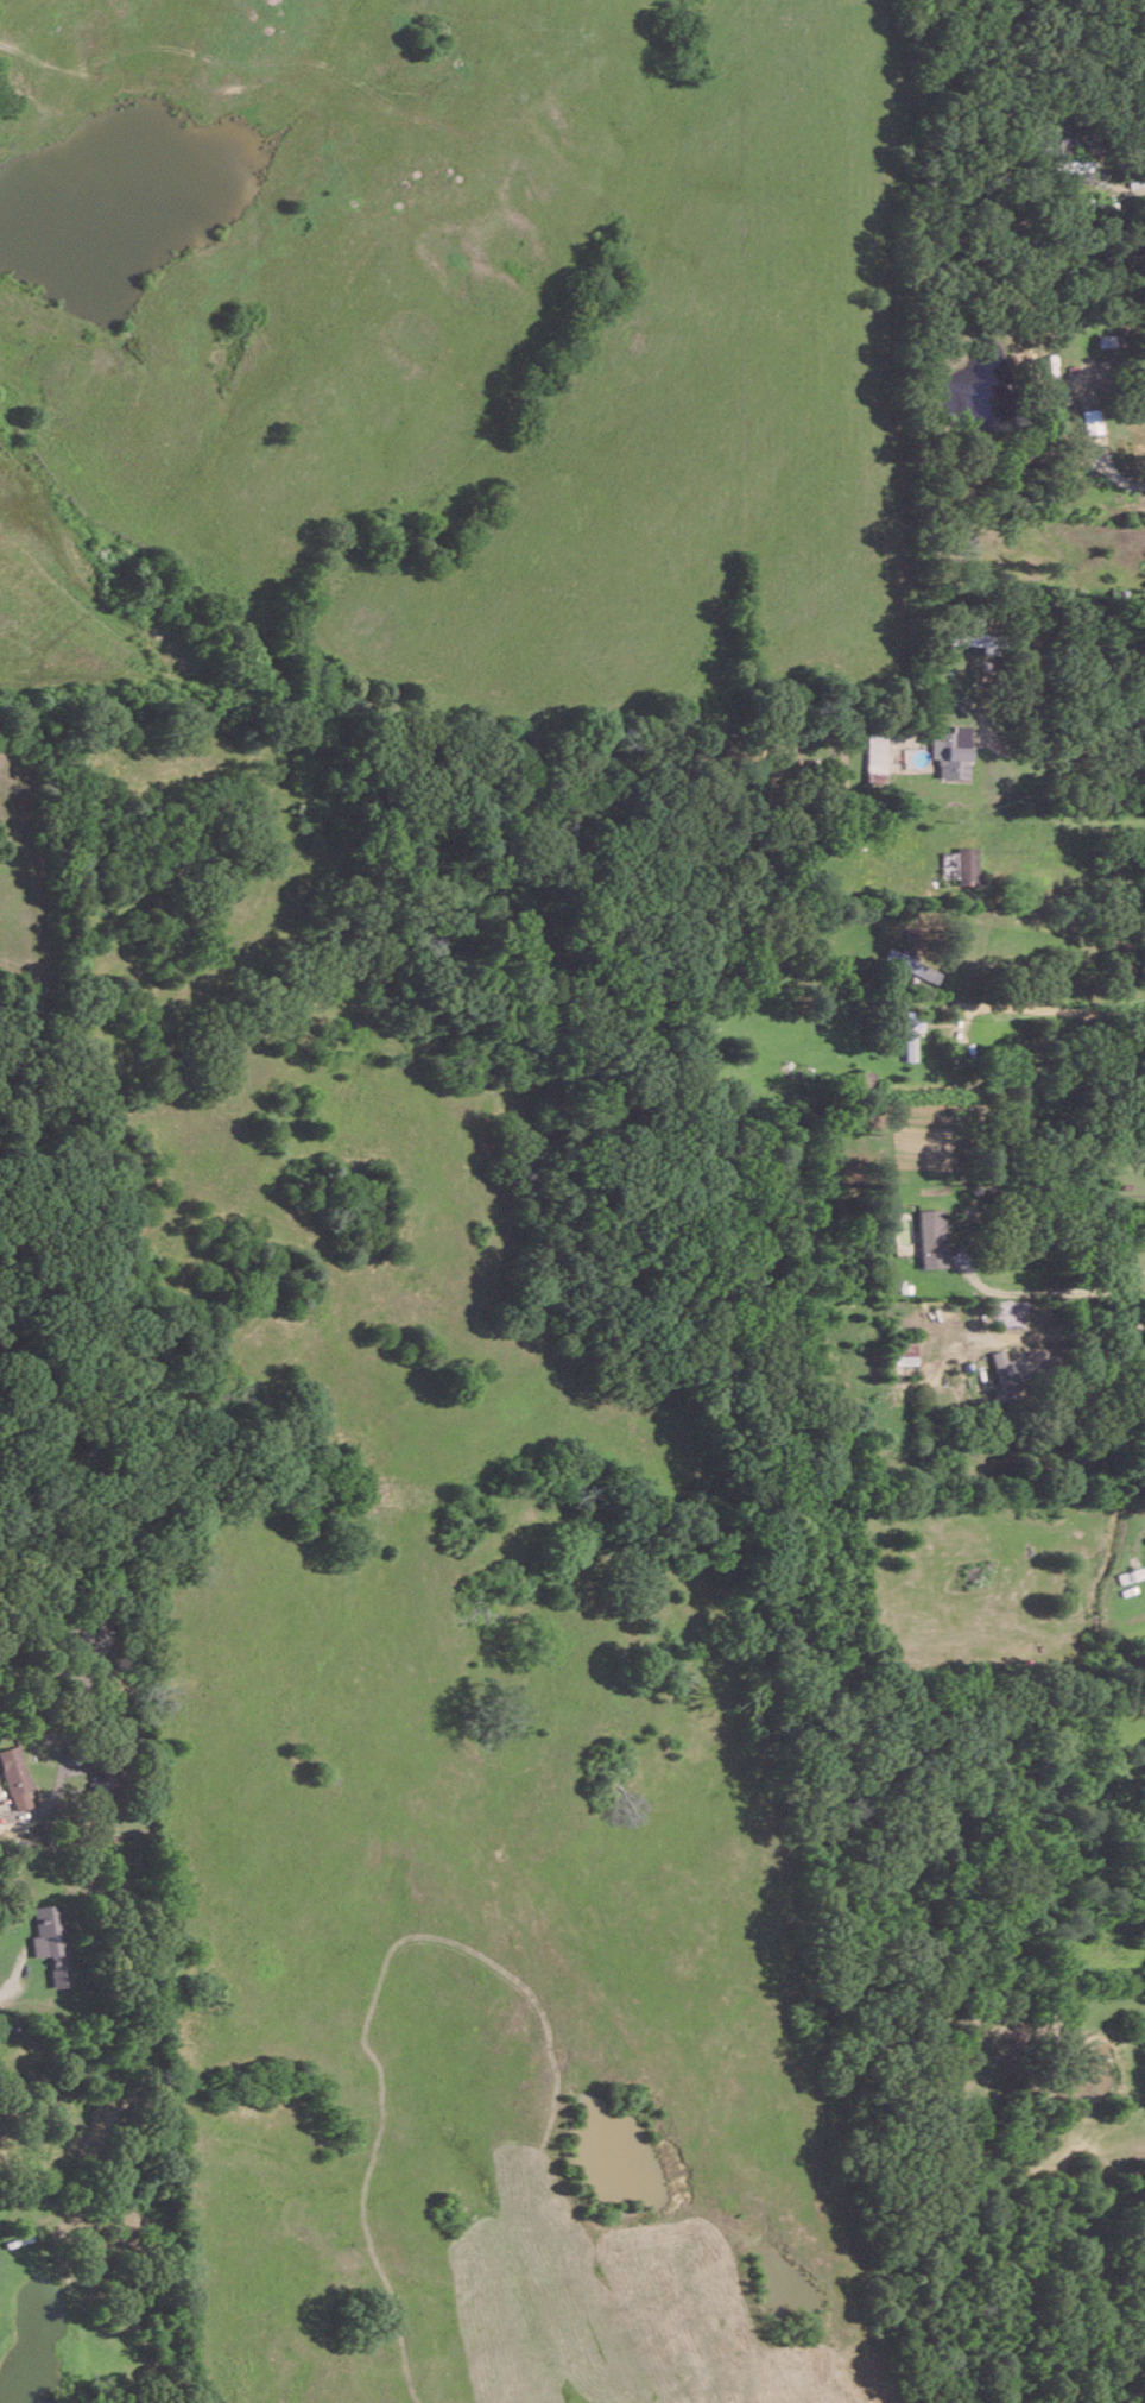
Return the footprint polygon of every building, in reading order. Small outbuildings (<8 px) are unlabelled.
[(1072,154),(1072,135),(1057,135),(1058,154),(1072,154)] [(1073,179),(1090,179),(1089,159),(1053,160),(1053,168),(1073,167),(1073,179)] [(1079,401),(1089,400),(1088,394),(1099,393),(1098,377),(1056,381),(1058,398),(1078,396),(1079,401)] [(1097,408),(1080,409),(1082,433),(1099,431),(1097,408)] [(980,652),(999,652),(999,633),(956,632),(956,643),(981,643),(980,652)] [(937,776),(968,777),(969,724),(952,724),(952,730),(931,730),(931,757),(938,757),(937,776)] [(886,731),(868,731),(866,781),(885,781),(886,731)] [(956,884),(977,883),(976,845),(954,846),(954,851),(942,851),(943,875),(955,874),(956,884)] [(936,982),(944,965),(911,950),(909,954),(890,945),(884,958),(936,982)] [(916,1029),(920,1029),(919,1010),(904,1010),(905,1060),(916,1059),(916,1029)] [(919,1267),(944,1266),(942,1208),(917,1209),(919,1267)] [(894,1363),(917,1363),(916,1340),(894,1340),(894,1363)] [(989,1351),(999,1388),(991,1390),(994,1401),(1011,1396),(1007,1384),(1021,1380),(1014,1352),(1004,1355),(1002,1348),(989,1351)] [(14,1809),(37,1802),(20,1743),(0,1749),(0,1760),(14,1809)] [(33,1905),(37,1935),(31,1935),(33,1956),(49,1954),(53,1987),(71,1985),(61,1902),(33,1905)]
